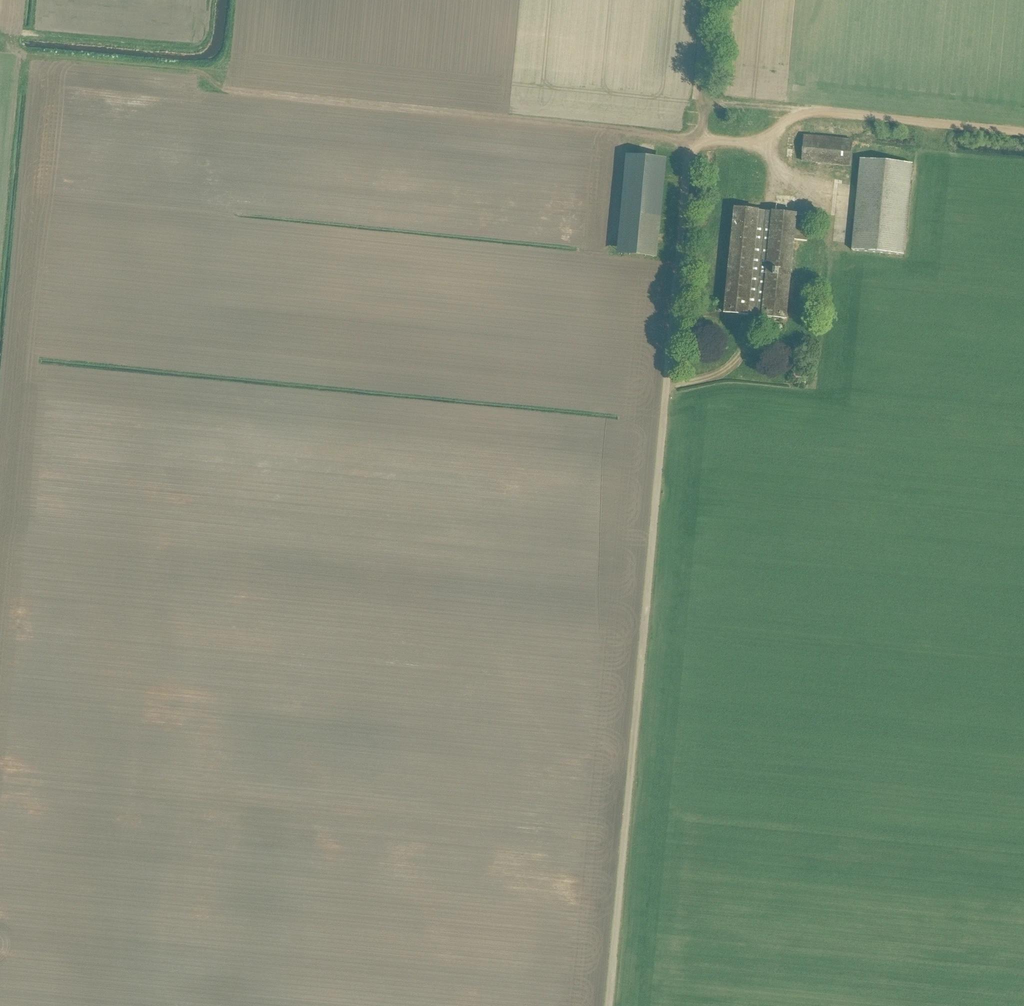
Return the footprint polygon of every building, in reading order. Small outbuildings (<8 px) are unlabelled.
[(804,135),(801,162),(850,166),(853,139),(804,135)] [(661,258),(668,158),(628,154),(620,255),(661,258)] [(860,159),(850,250),(902,256),(912,164),(860,159)] [(731,314),(731,316),(737,316),(737,315),(774,319),(774,320),(779,321),(780,319),(786,320),(794,240),(807,242),(810,217),(796,215),(735,209),(724,314),(731,314)]
